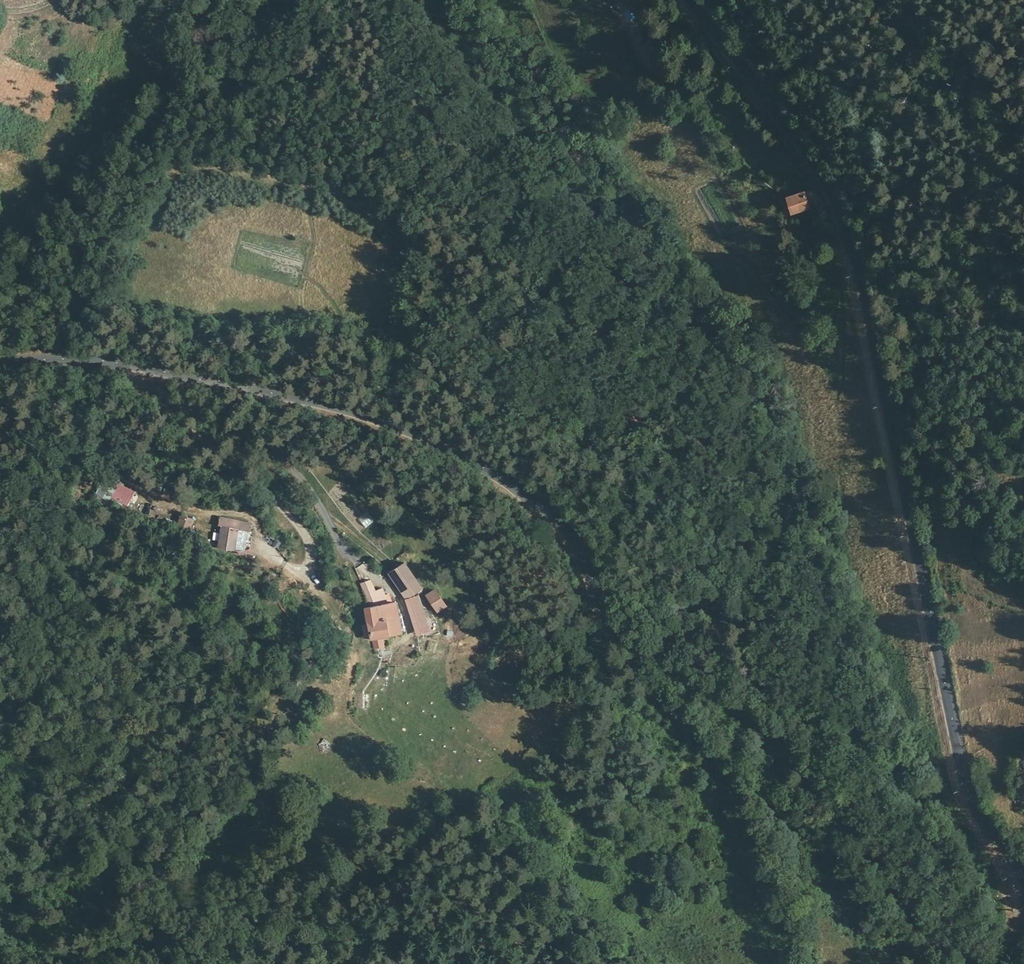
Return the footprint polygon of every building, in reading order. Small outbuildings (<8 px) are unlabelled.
[(634,35),(637,43),(645,40),(642,32),(634,35)] [(815,187),(807,189),(811,204),(820,202),(815,187)] [(811,204),(807,189),(788,194),(793,209),(811,204)] [(342,499),(351,491),(343,482),(334,490),(342,499)] [(127,490),(125,499),(132,501),(135,492),(127,490)] [(123,501),(103,494),(98,511),(119,517),(123,501)] [(252,521),(222,515),(220,524),(222,525),(240,528),(251,530),(252,521)] [(199,540),(203,521),(187,517),(183,536),(199,540)] [(240,528),(222,525),(217,547),(235,552),(240,528)] [(251,530),(240,528),(235,552),(245,554),(251,530)] [(409,560),(391,571),(407,597),(426,586),(409,560)] [(367,607),(395,601),(391,592),(387,594),(384,587),(377,589),(373,578),(360,583),(367,607)] [(438,612),(449,604),(437,586),(425,593),(438,612)] [(432,629),(422,593),(407,597),(419,633),(432,629)] [(401,631),(395,601),(367,607),(373,637),(382,635),(385,645),(392,643),(389,633),(401,631)]
